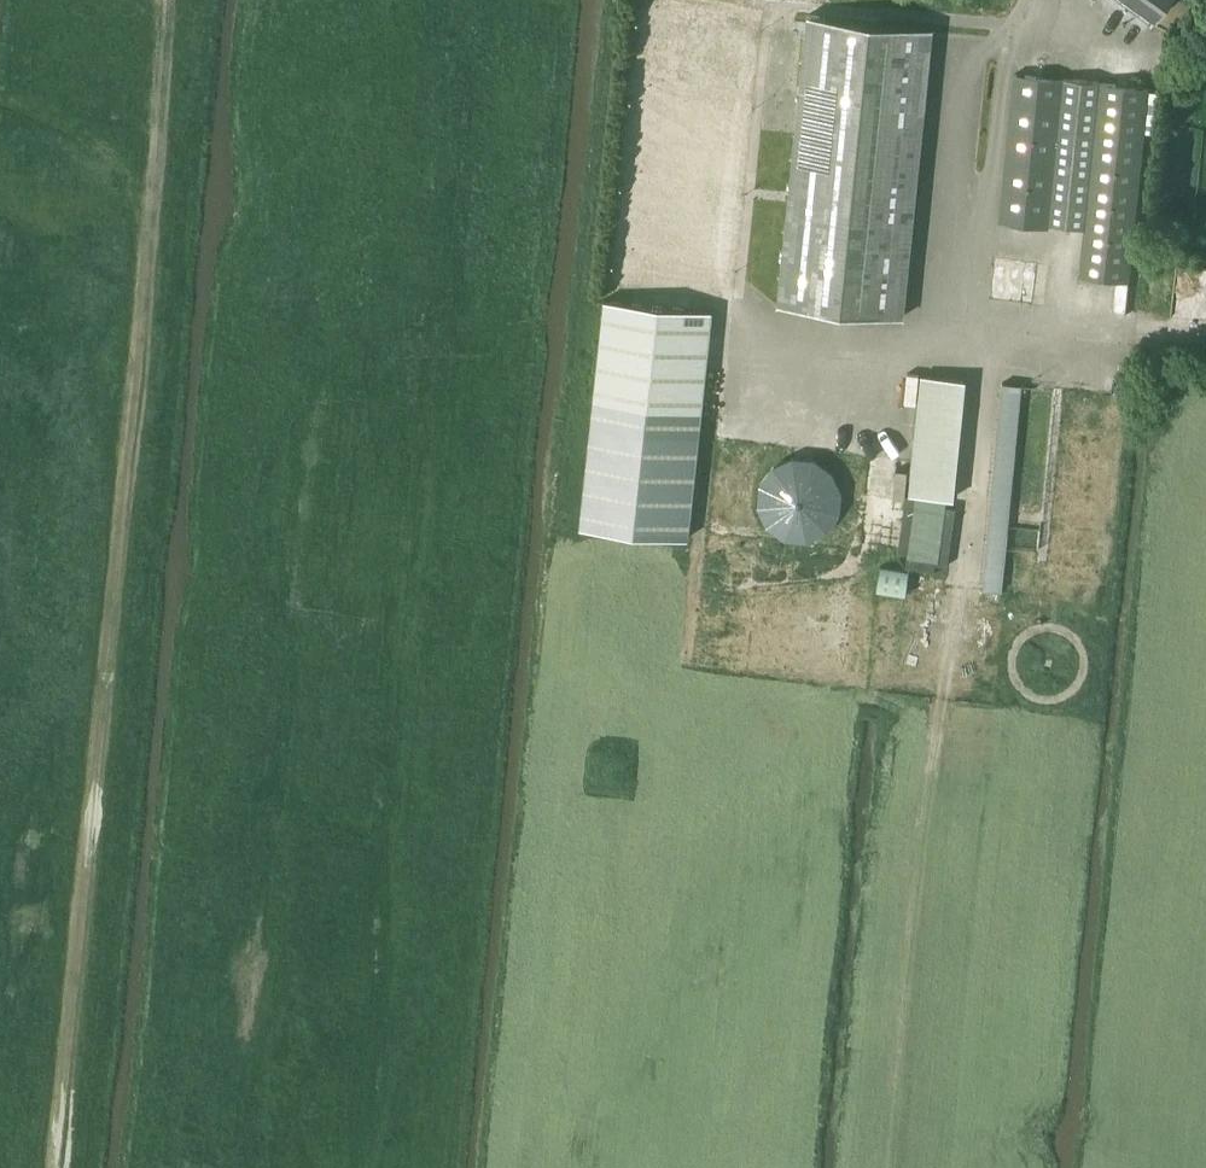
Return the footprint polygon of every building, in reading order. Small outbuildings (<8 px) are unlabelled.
[(1152,23),(1169,0),(1121,0),(1152,23)] [(778,304),(903,317),(932,29),(807,16),(778,304)] [(1079,275),(1128,280),(1147,88),(1099,83),(1063,80),(1014,76),(999,222),(1083,231),(1079,275)] [(590,423),(579,527),(687,538),(698,436),(711,310),(603,299),(590,423)] [(907,493),(952,498),(965,377),(920,373),(907,493)] [(982,584),(1001,586),(1020,384),(1001,382),(982,584)] [(792,458),(773,466),(761,484),(759,504),(768,523),(785,536),(806,538),(825,529),(837,512),(839,491),(830,472),(813,460),(792,458)] [(904,495),(897,553),(907,555),(905,567),(937,571),(937,564),(947,566),(955,507),(945,505),(946,501),(914,497),(914,496),(904,495)] [(905,595),(909,571),(880,566),(877,590),(905,595)]
